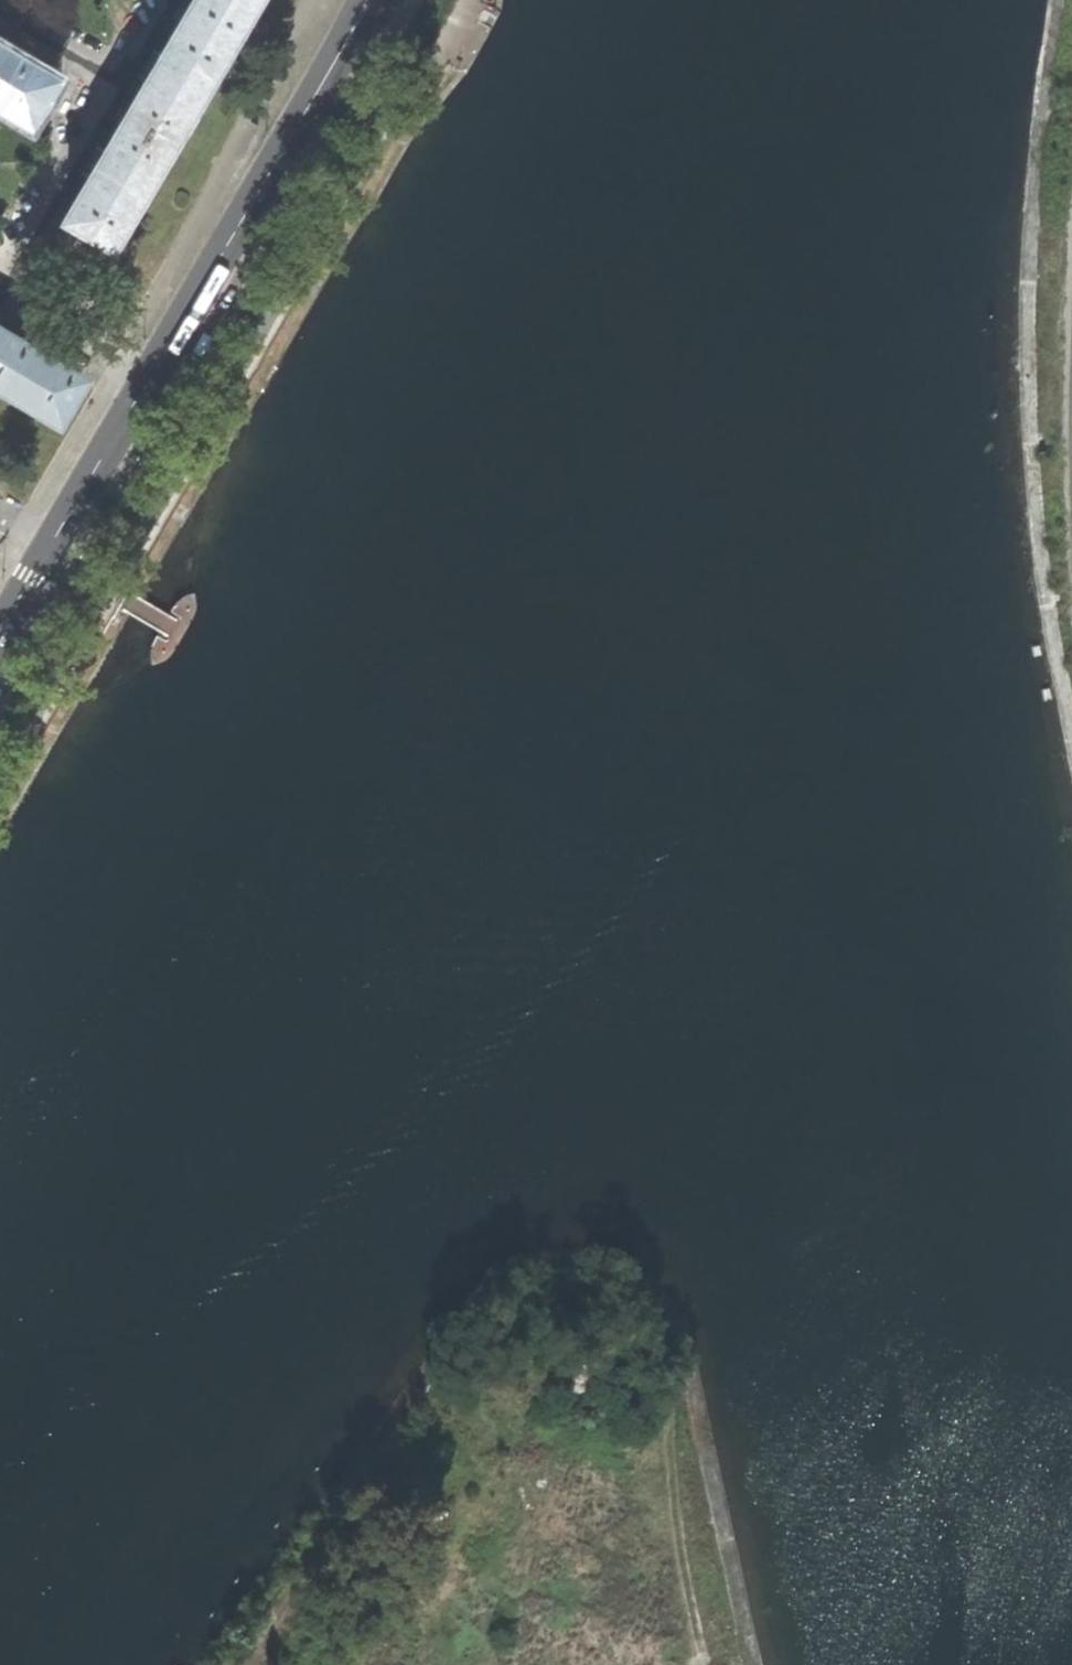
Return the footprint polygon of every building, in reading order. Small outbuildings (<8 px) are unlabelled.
[(106,242),(246,0),(190,0),(151,67),(96,162),(64,217),(106,242)] [(24,121),(49,80),(4,54),(7,49),(0,45),(0,107),(24,121)] [(56,420),(79,379),(51,362),(55,356),(46,351),(38,347),(34,353),(0,333),(0,387),(56,420)]
